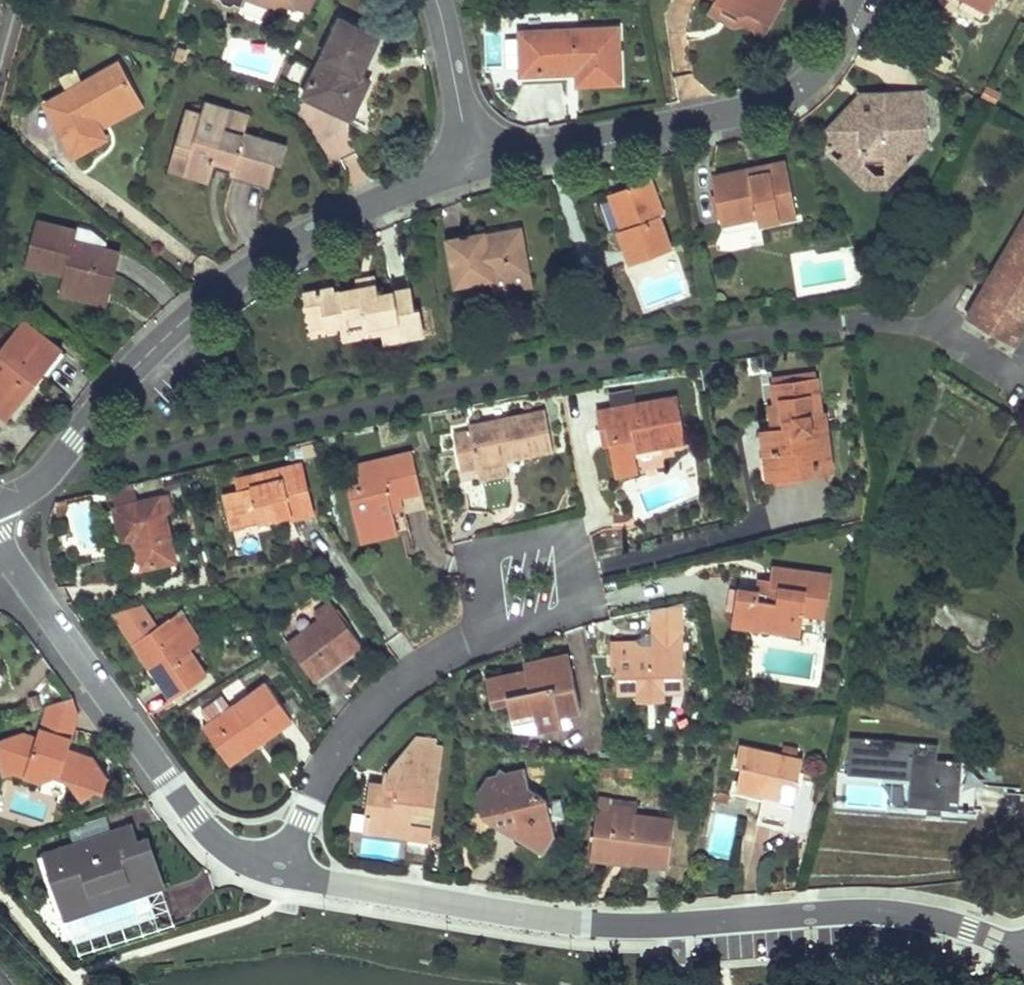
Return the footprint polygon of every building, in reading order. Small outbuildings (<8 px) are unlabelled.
[(280,10),(282,3),(309,13),(315,0),(253,0),(280,10)] [(709,12),(734,27),(745,24),(755,30),(772,0),(716,0),(709,12)] [(755,30),(766,37),(786,0),(772,0),(755,30)] [(963,1),(985,12),(990,2),(986,0),(963,0),(963,1)] [(340,18),(309,83),(325,91),(318,104),(352,120),(371,80),(361,76),(380,37),(340,18)] [(518,32),(520,77),(576,74),(576,89),(620,87),(619,28),(518,32)] [(117,63),(45,104),(73,157),(106,139),(100,129),(94,118),(104,112),(106,114),(135,97),(117,63)] [(309,83),(302,97),(318,104),(325,91),(309,83)] [(828,131),(829,147),(841,145),(847,153),(846,170),(859,169),(864,164),(885,164),(885,175),(899,175),(903,169),(903,150),(921,151),(927,145),(926,93),(874,94),(874,111),(863,112),(864,106),(851,108),(828,131)] [(862,94),(851,108),(864,106),(863,112),(874,111),(874,94),(862,94)] [(104,112),(94,118),(100,129),(141,106),(135,97),(106,114),(104,112)] [(187,110),(176,147),(192,152),(184,173),(210,180),(213,168),(215,161),(233,165),(230,173),(269,184),(275,163),(281,165),(287,147),(244,134),(242,133),(240,135),(223,130),(229,111),(207,104),(203,115),(187,110)] [(250,117),(229,111),(223,130),(240,135),(242,133),(244,134),(250,117)] [(829,154),(846,170),(847,153),(841,145),(829,147),(829,154)] [(176,147),(170,169),(184,173),(192,152),(176,147)] [(903,150),(903,169),(921,151),(903,150)] [(215,161),(213,168),(230,173),(233,165),(215,161)] [(751,169),(752,177),(788,170),(786,162),(751,169)] [(714,185),(724,230),(797,216),(788,170),(752,177),(751,169),(731,173),(732,181),(714,185)] [(865,187),(889,186),(899,175),(885,175),(867,175),(859,169),(846,170),(865,187)] [(712,177),(714,185),(732,181),(731,173),(712,177)] [(618,231),(631,264),(671,249),(659,217),(664,216),(650,179),(616,192),(629,227),(623,229),(618,231)] [(623,229),(629,227),(616,192),(611,194),(623,229)] [(37,222),(27,264),(66,274),(63,284),(112,295),(122,254),(105,250),(75,243),(78,233),(37,222)] [(967,319),(1013,347),(1023,329),(1023,222),(967,319)] [(78,233),(75,243),(105,250),(107,243),(93,232),(78,229),(78,233)] [(446,241),(454,287),(491,280),(528,274),(521,231),(485,237),(484,234),(446,241)] [(528,274),(491,280),(493,296),(530,289),(528,274)] [(356,279),(357,286),(375,283),(374,276),(356,279)] [(305,292),(308,315),(324,314),(325,323),(326,328),(342,325),(348,324),(350,330),(381,324),(383,333),(384,341),(423,334),(420,309),(413,310),(409,288),(378,295),(375,283),(357,286),(332,291),(332,287),(305,292)] [(63,284),(61,293),(110,304),(112,295),(63,284)] [(308,315),(310,325),(325,323),(324,314),(308,315)] [(22,321),(6,342),(12,347),(29,327),(22,321)] [(342,325),(344,340),(383,333),(381,324),(350,330),(348,324),(342,325)] [(0,350),(0,404),(13,414),(32,390),(25,384),(33,374),(40,380),(62,352),(29,327),(12,347),(6,342),(0,350)] [(25,384),(32,390),(40,380),(33,374),(25,384)] [(816,377),(808,379),(810,391),(818,390),(816,377)] [(763,429),(769,480),(818,473),(817,463),(827,462),(818,390),(810,391),(808,379),(772,384),(774,403),(782,402),(786,425),(773,427),(763,429)] [(598,412),(601,431),(607,429),(610,444),(616,477),(639,473),(636,453),(686,444),(677,397),(598,412)] [(770,404),(773,427),(786,425),(782,402),(774,403),(770,404)] [(8,419),(13,414),(0,404),(0,413),(8,419)] [(454,435),(461,470),(478,466),(477,460),(515,452),(515,459),(553,451),(546,412),(470,427),(471,432),(454,435)] [(601,431),(603,445),(610,444),(607,429),(601,431)] [(477,460),(478,466),(515,459),(515,452),(477,460)] [(348,488),(358,526),(376,522),(379,537),(398,533),(393,509),(390,497),(401,494),(421,489),(413,453),(356,466),(361,485),(348,488)] [(817,463),(818,473),(829,472),(827,462),(817,463)] [(226,494),(234,529),(283,517),(282,510),(289,509),(290,515),(291,518),(315,512),(304,464),(251,476),(252,487),(240,490),(226,494)] [(251,476),(238,479),(240,490),(252,487),(251,476)] [(134,490),(112,496),(115,509),(137,503),(134,490)] [(390,497),(393,509),(404,506),(401,494),(390,497)] [(115,509),(131,572),(158,564),(176,560),(160,498),(137,503),(115,509)] [(289,509),(282,510),(283,517),(290,515),(289,509)] [(358,526),(361,541),(379,537),(376,522),(358,526)] [(158,564),(160,571),(177,566),(176,560),(158,564)] [(739,587),(734,613),(755,617),(753,627),(801,635),(802,624),(804,614),(825,617),(832,576),(774,568),(770,581),(770,587),(779,589),(777,601),(757,598),(759,591),(739,587)] [(759,591),(757,598),(777,601),(779,589),(770,587),(770,581),(761,580),(759,591)] [(330,602),(314,614),(319,621),(336,609),(330,602)] [(684,603),(651,610),(652,631),(684,630),(684,603)] [(142,607),(114,614),(121,625),(144,611),(142,607)] [(319,621),(288,643),(314,679),(362,645),(336,609),(319,621)] [(144,611),(121,625),(134,644),(141,639),(160,668),(153,673),(173,700),(207,676),(190,652),(168,621),(156,629),(144,611)] [(190,652),(203,644),(181,612),(168,621),(190,652)] [(734,613),(733,623),(753,627),(755,617),(734,613)] [(804,614),(802,624),(824,628),(825,617),(804,614)] [(684,630),(652,631),(652,646),(641,647),(635,641),(612,642),(613,669),(618,668),(619,691),(640,691),(640,696),(665,696),(665,690),(685,690),(684,630)] [(141,639),(134,644),(153,673),(160,668),(141,639)] [(488,681),(491,698),(509,695),(510,702),(513,712),(534,708),(536,718),(538,728),(562,724),(560,714),(559,708),(579,704),(569,655),(533,662),(535,674),(526,676),(526,674),(488,681)] [(526,674),(526,676),(535,674),(533,662),(523,664),(526,674)] [(267,684),(203,730),(225,760),(257,737),(261,742),(292,720),(267,684)] [(491,698),(492,705),(510,702),(509,695),(491,698)] [(71,699),(47,707),(45,713),(56,717),(71,713),(79,716),(80,711),(71,699)] [(559,708),(560,714),(580,710),(579,704),(559,708)] [(513,712),(515,722),(536,718),(534,708),(513,712)] [(0,742),(0,762),(5,776),(14,774),(41,782),(52,775),(69,780),(82,799),(95,790),(103,793),(106,778),(96,759),(69,751),(79,716),(71,713),(56,717),(45,713),(36,739),(22,735),(0,742)] [(257,737),(225,760),(229,765),(261,742),(257,737)] [(939,746),(851,739),(849,775),(911,780),(909,806),(959,810),(962,784),(963,763),(938,761),(939,746)] [(370,782),(366,814),(381,816),(380,825),(409,829),(408,837),(432,840),(444,750),(433,749),(434,744),(416,741),(389,774),(370,782)] [(764,798),(758,825),(787,832),(803,760),(772,754),(770,759),(759,757),(760,751),(740,747),(737,765),(743,766),(737,791),(764,798)] [(760,751),(759,757),(770,759),(772,754),(760,751)] [(478,792),(483,814),(501,825),(502,823),(506,825),(505,828),(543,852),(556,833),(553,822),(549,804),(548,800),(530,788),(526,769),(508,774),(501,769),(497,776),(488,778),(478,792)] [(977,786),(962,784),(959,810),(974,812),(977,786)] [(717,794),(714,803),(728,806),(730,797),(717,794)] [(599,798),(597,811),(637,815),(638,803),(599,798)] [(564,820),(559,802),(549,804),(553,822),(564,820)] [(597,811),(592,851),(632,856),(631,861),(669,866),(675,820),(637,815),(597,811)] [(366,814),(363,831),(408,837),(409,829),(380,825),(381,816),(366,814)] [(81,843),(46,855),(64,912),(96,901),(94,894),(126,883),(129,890),(160,880),(147,840),(137,844),(131,826),(111,833),(112,838),(82,848),(81,843)] [(111,833),(81,843),(82,848),(112,838),(111,833)] [(368,839),(365,856),(396,860),(399,843),(368,839)] [(592,851),(590,860),(630,865),(631,861),(632,856),(592,851)] [(96,901),(64,912),(66,920),(82,915),(131,898),(163,887),(160,880),(129,890),(96,901)] [(126,883),(94,894),(96,901),(129,890),(126,883)]
